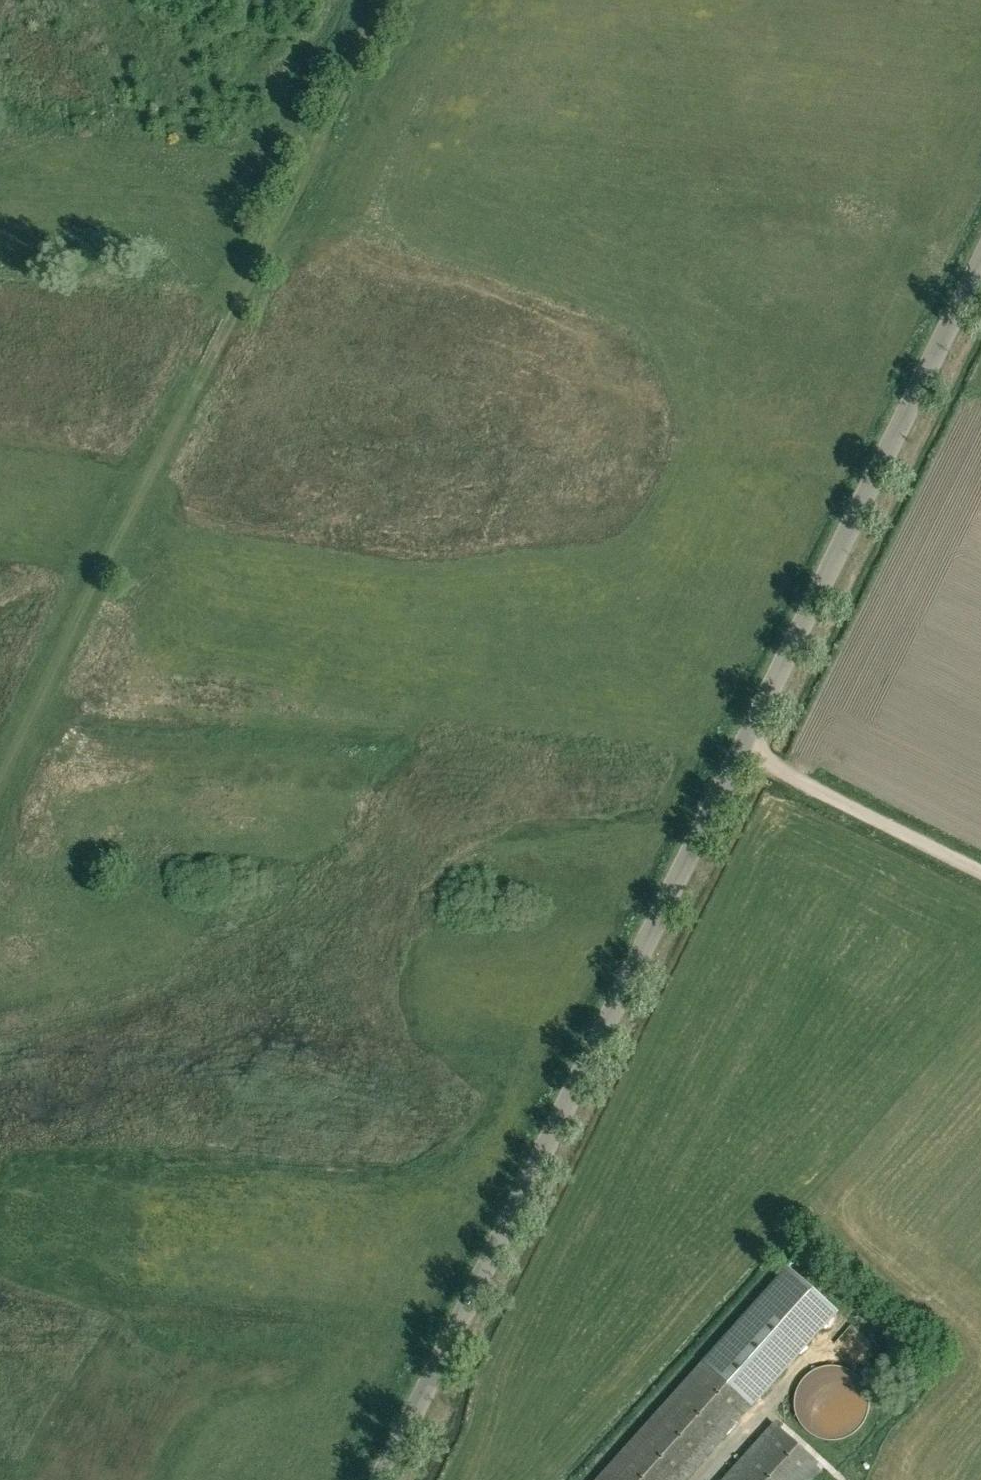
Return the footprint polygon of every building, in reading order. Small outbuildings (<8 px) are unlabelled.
[(596,1479),(685,1479),(837,1310),(788,1266),(596,1479)] [(868,1413),(869,1402),(868,1392),(863,1382),(856,1374),(847,1368),(837,1365),(826,1365),(816,1368),(807,1374),(800,1382),(795,1392),(794,1402),(795,1413),(800,1423),(807,1431),(816,1437),(826,1440),(837,1440),(847,1437),(856,1431),(863,1423),(868,1413)] [(722,1479),(812,1479),(823,1467),(774,1423),(722,1479)]
